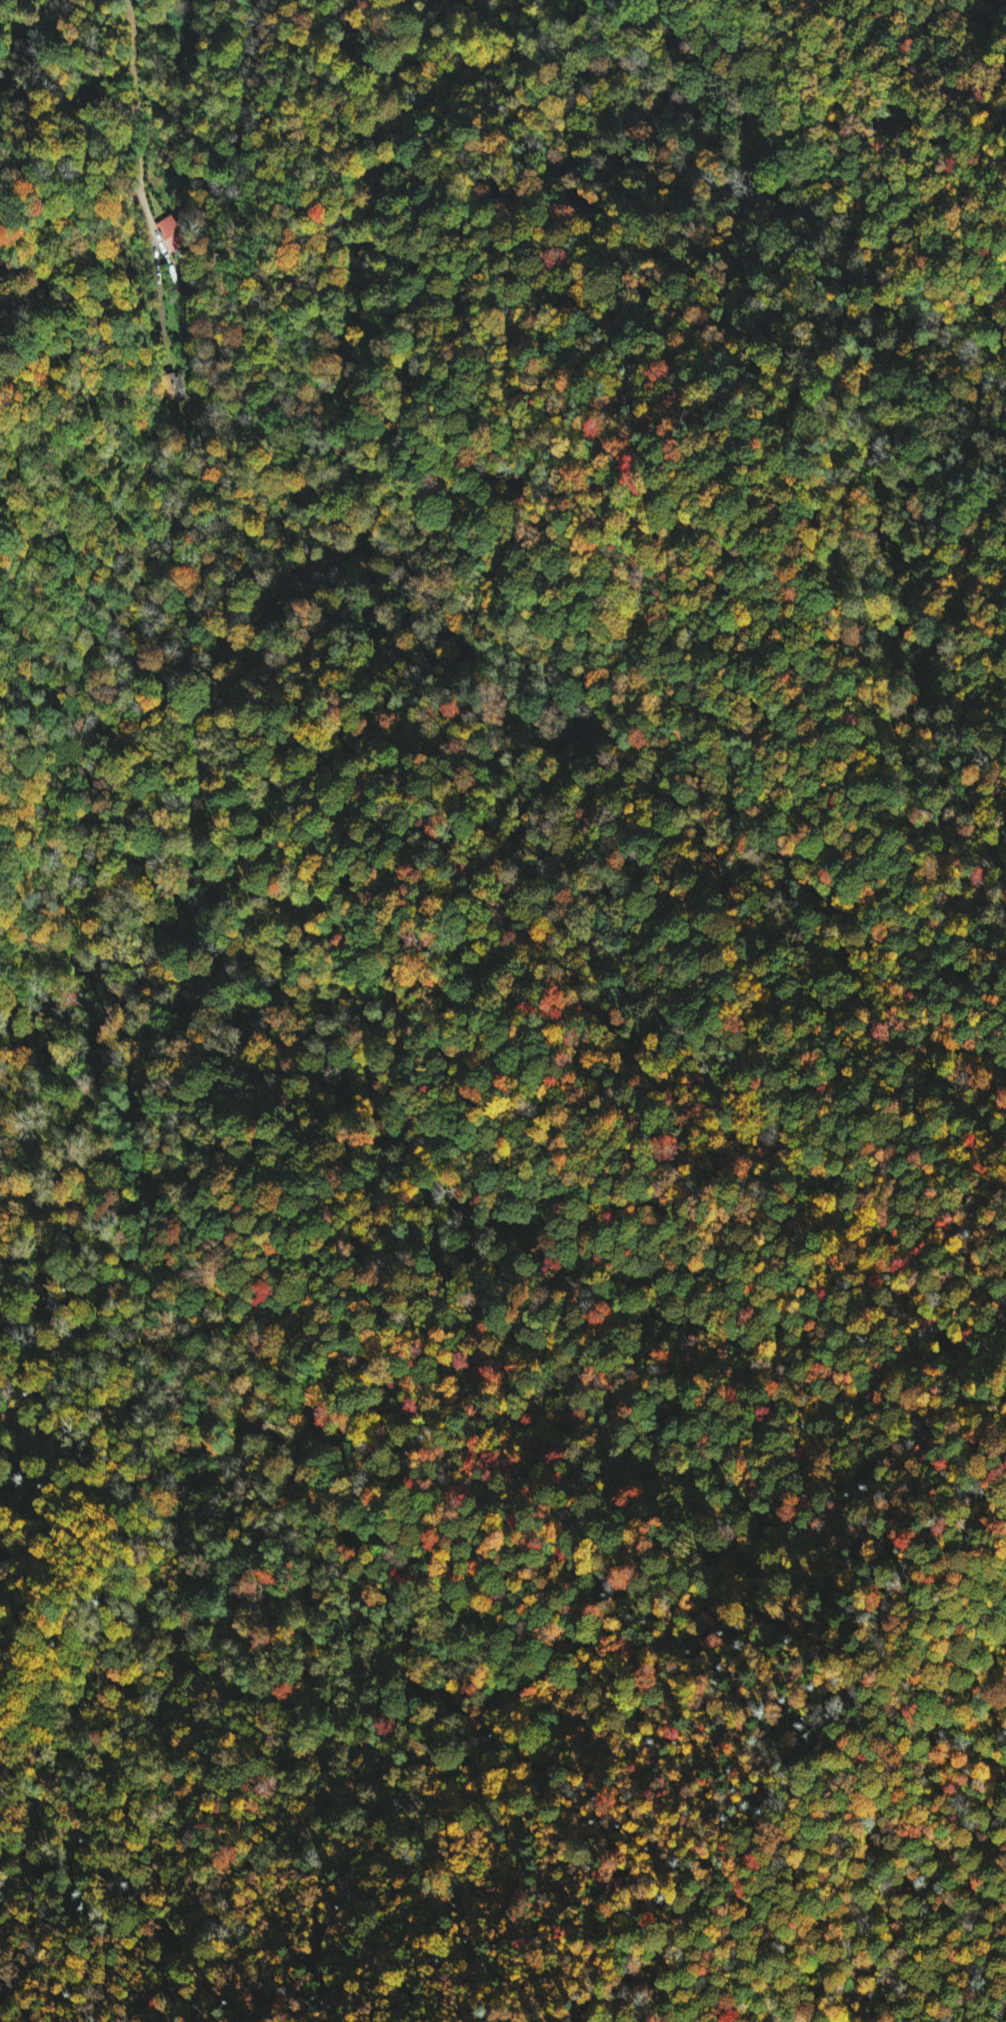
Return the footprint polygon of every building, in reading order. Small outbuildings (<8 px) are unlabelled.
[(172,254),(190,244),(175,216),(157,226),(172,254)]
